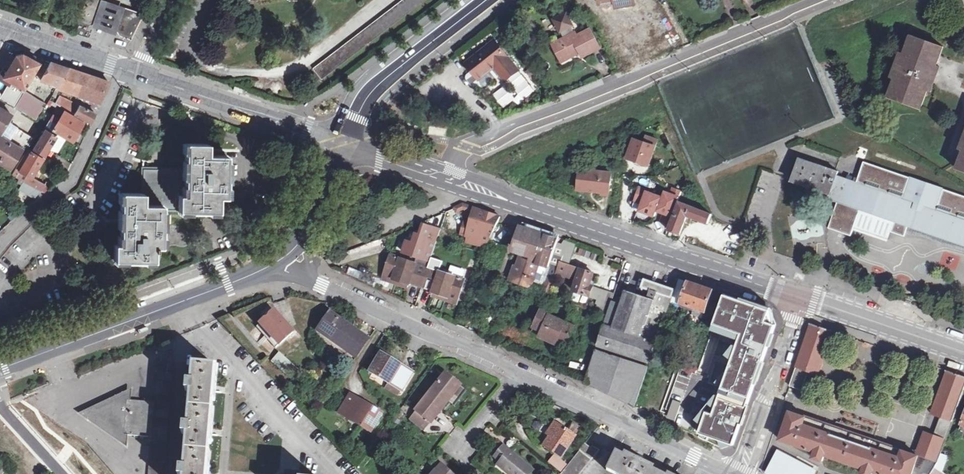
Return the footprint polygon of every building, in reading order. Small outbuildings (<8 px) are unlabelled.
[(78,21),(89,25),(95,21),(101,0),(84,0),(78,21)] [(105,0),(101,0),(95,21),(93,27),(117,36),(120,29),(126,7),(105,0)] [(308,76),(317,87),(426,0),(404,0),(308,76)] [(120,34),(132,38),(135,34),(145,12),(126,7),(120,29),(120,34)] [(565,39),(554,45),(563,63),(580,54),(583,59),(601,49),(591,31),(577,38),(576,35),(575,36),(571,28),(574,27),(569,15),(556,20),(565,39)] [(931,83),(935,84),(937,76),(934,75),(937,66),(944,48),(912,36),(905,55),(902,63),(898,63),(895,70),(899,71),(896,80),(889,99),(921,111),(928,92),(931,83)] [(496,67),(501,74),(506,81),(520,71),(496,41),(467,64),(472,72),(479,80),(496,67)] [(38,65),(21,56),(15,58),(2,79),(9,84),(0,99),(0,100),(13,107),(38,65)] [(39,80),(56,86),(59,82),(67,69),(49,62),(45,69),(39,80)] [(39,80),(45,69),(43,67),(36,79),(39,80)] [(482,88),(501,74),(496,67),(479,80),(472,72),(468,74),(467,80),(472,86),(473,87),(475,88),(477,88),(479,89),(480,89),(482,88)] [(70,94),(78,97),(87,75),(67,69),(59,82),(56,86),(54,90),(48,101),(69,113),(73,106),(58,98),(56,100),(53,98),(59,90),(67,93),(67,95),(70,96),(70,94)] [(87,75),(78,97),(88,100),(87,103),(90,104),(91,102),(98,105),(108,82),(87,75)] [(14,107),(33,119),(44,103),(24,92),(14,107)] [(73,106),(69,113),(70,114),(89,125),(93,115),(74,106),(73,106)] [(27,149),(33,138),(8,125),(12,118),(0,110),(0,137),(25,151),(27,149)] [(52,130),(71,141),(82,123),(62,112),(52,130)] [(54,151),(61,138),(55,135),(54,137),(44,131),(33,150),(43,156),(46,150),(48,152),(54,151)] [(629,159),(634,161),(640,163),(649,166),(657,141),(648,138),(647,141),(643,140),(642,143),(634,140),(629,159)] [(0,139),(0,162),(10,168),(20,151),(0,139)] [(111,241),(110,257),(152,258),(153,251),(155,251),(155,246),(159,246),(160,209),(217,210),(218,197),(225,197),(225,156),(208,155),(207,144),(186,144),(185,170),(142,169),(141,189),(118,188),(116,241),(111,241)] [(27,149),(25,151),(15,170),(19,172),(15,178),(23,182),(39,192),(44,186),(29,177),(41,159),(30,153),(31,152),(27,149)] [(896,220),(908,224),(963,243),(963,220),(938,211),(944,190),(910,178),(904,199),(838,176),(839,172),(800,159),(792,181),(833,195),(831,198),(896,220)] [(581,168),(578,188),(609,192),(612,171),(581,168)] [(18,189),(33,198),(39,192),(23,182),(18,189)] [(640,212),(664,222),(675,197),(650,188),(640,212)] [(712,213),(679,202),(669,230),(681,234),(687,216),(708,224),(712,213)] [(502,217),(476,209),(471,224),(466,222),(462,235),(469,238),(480,242),(478,246),(490,251),(497,232),(499,226),(502,217)] [(906,232),(908,224),(896,220),(894,228),(906,232)] [(527,230),(526,232),(560,242),(561,241),(527,230)] [(560,242),(526,232),(520,251),(522,252),(533,256),(530,262),(521,258),(512,282),(533,289),(541,265),(551,269),(559,245),(560,242)] [(480,242),(469,238),(467,242),(478,246),(480,242)] [(550,296),(558,274),(562,262),(565,254),(567,248),(559,245),(551,269),(542,293),(550,296)] [(414,258),(432,264),(436,252),(418,246),(414,258)] [(385,277),(411,287),(412,285),(424,289),(431,269),(393,256),(385,277)] [(576,280),(580,268),(562,262),(558,274),(576,280)] [(580,268),(576,280),(573,289),(591,296),(595,285),(592,285),(596,273),(580,268)] [(435,293),(435,294),(459,303),(467,282),(431,269),(424,289),(435,293)] [(411,287),(385,277),(384,281),(410,289),(411,287)] [(612,304),(610,311),(607,317),(597,345),(651,363),(665,322),(670,307),(676,291),(647,281),(643,291),(649,293),(650,289),(652,290),(651,296),(657,298),(656,301),(627,289),(622,303),(613,301),(612,304)] [(682,305),(694,309),(704,312),(706,312),(714,290),(690,282),(687,289),(682,305)] [(459,303),(435,294),(433,297),(458,307),(459,303)] [(737,300),(721,294),(709,330),(736,339),(733,345),(731,344),(723,355),(729,359),(716,395),(713,394),(693,420),(699,424),(696,433),(716,440),(720,450),(733,445),(740,425),(742,426),(749,406),(747,405),(756,381),(758,382),(765,362),(763,361),(768,347),(770,348),(775,334),(773,333),(776,323),(772,309),(738,298),(737,300)] [(606,295),(604,301),(612,304),(613,301),(614,298),(606,295)] [(602,308),(610,311),(612,304),(604,301),(602,308)] [(542,336),(556,343),(566,322),(551,315),(552,312),(543,308),(534,329),(543,333),(542,336)] [(704,312),(694,309),(687,330),(697,333),(704,312)] [(276,349),(287,338),(291,334),(293,332),(288,326),(274,312),(257,329),(265,338),(267,340),(276,349)] [(318,330),(358,355),(369,338),(334,316),(335,315),(332,312),(330,314),(329,313),(318,330)] [(574,326),(566,322),(556,343),(556,344),(564,348),(574,326)] [(820,374),(834,331),(812,323),(791,386),(803,390),(809,371),(820,374)] [(635,405),(648,367),(597,350),(587,381),(635,405)] [(381,354),(371,371),(402,390),(413,373),(381,354)] [(298,376),(279,358),(275,363),(293,380),(298,376)] [(151,402),(148,436),(144,473),(159,473),(169,373),(164,373),(165,364),(154,363),(153,372),(154,372),(151,402)] [(212,470),(205,470),(208,433),(216,433),(216,426),(209,425),(212,387),(219,388),(220,381),(213,380),(214,366),(190,364),(189,378),(184,377),(183,394),(187,395),(185,420),(180,419),(179,436),(184,436),(182,462),(176,462),(175,473),(212,473),(212,470)] [(943,386),(963,393),(963,392),(963,376),(948,370),(943,386)] [(446,373),(416,411),(430,423),(452,394),(459,385),(460,384),(446,373)] [(464,389),(459,385),(452,394),(457,398),(464,389)] [(963,393),(943,386),(933,414),(944,418),(954,421),(963,393)] [(148,436),(151,402),(130,400),(131,388),(76,413),(125,445),(126,435),(148,436)] [(352,396),(340,414),(372,433),(383,415),(352,396)] [(672,400),(665,418),(674,421),(681,403),(672,400)] [(827,423),(791,410),(782,439),(818,451),(816,457),(825,460),(827,455),(865,468),(863,473),(875,473),(875,472),(882,473),(933,473),(938,466),(940,464),(883,443),(827,423)] [(430,423),(416,411),(408,421),(423,432),(430,423)] [(954,421),(944,418),(937,436),(947,440),(954,421)] [(571,425),(567,432),(572,435),(577,428),(571,425)] [(558,434),(561,428),(557,426),(550,436),(553,437),(556,433),(558,434)] [(572,435),(567,432),(561,428),(558,434),(556,433),(553,437),(546,449),(563,459),(577,438),(572,435)] [(938,460),(945,441),(926,434),(919,454),(938,460)] [(947,443),(940,464),(938,466),(945,471),(953,446),(947,443)] [(493,452),(497,456),(504,448),(500,445),(493,452)] [(600,451),(593,446),(591,448),(586,445),(564,473),(582,473),(600,451)] [(504,448),(497,456),(496,457),(501,462),(498,465),(509,473),(530,473),(533,471),(505,447),(504,448)] [(777,449),(764,473),(767,473),(814,473),(816,470),(777,449)] [(608,471),(614,473),(659,473),(645,467),(645,466),(642,464),(643,462),(639,460),(636,459),(635,460),(631,459),(630,460),(616,454),(608,471)] [(561,473),(566,468),(555,460),(551,464),(561,473)] [(4,464),(0,470),(0,473),(3,473),(9,468),(4,464)] [(443,465),(436,473),(454,473),(443,465)]
